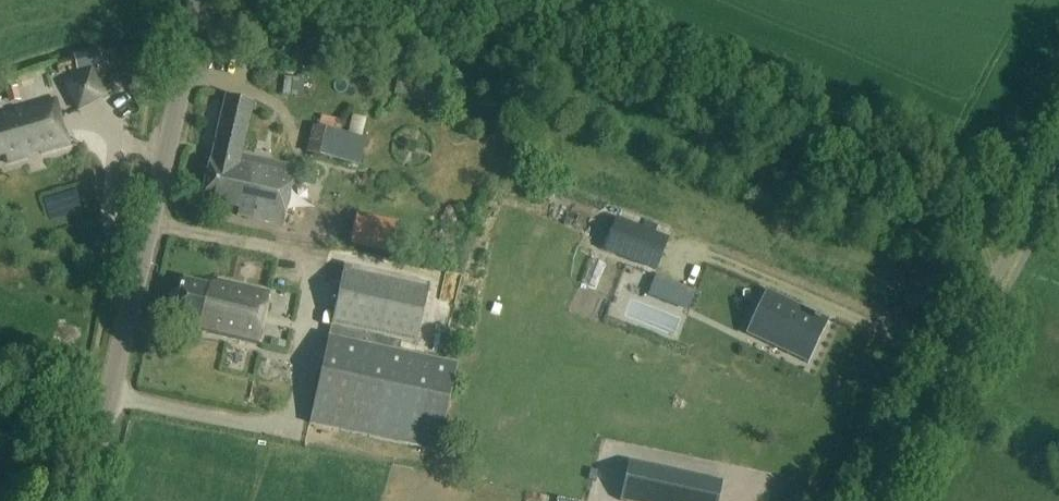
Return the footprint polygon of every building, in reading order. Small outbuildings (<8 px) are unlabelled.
[(71,58),(56,63),(60,74),(75,70),(71,58)] [(281,65),(278,79),(290,83),(287,97),(338,109),(345,81),(281,65)] [(66,84),(80,112),(108,98),(93,70),(66,84)] [(398,74),(394,97),(432,103),(436,80),(398,74)] [(5,92),(9,106),(21,102),(17,89),(5,92)] [(296,169),(244,157),(256,105),(230,99),(215,164),(211,164),(202,202),(240,211),(239,218),(283,228),(296,169)] [(7,158),(9,166),(71,148),(58,102),(0,119),(0,160),(7,158)] [(361,167),(367,140),(340,135),(343,121),(321,117),(319,129),(312,128),(307,155),(361,167)] [(350,243),(392,252),(398,225),(356,216),(355,216),(350,243)] [(638,259),(649,232),(616,219),(605,246),(603,251),(636,264),(638,259)] [(310,426),(439,455),(458,368),(398,355),(401,342),(417,346),(430,286),(345,267),(310,426)] [(257,348),(269,294),(217,282),(210,289),(183,283),(174,323),(199,328),(197,334),(257,348)] [(629,349),(733,369),(744,310),(617,286),(609,326),(633,330),(629,349)] [(808,364),(829,321),(766,291),(745,335),(808,364)] [(716,401),(519,364),(509,416),(579,429),(576,445),(607,450),(601,483),(594,482),(593,485),(677,500),(697,500),(716,401)]
